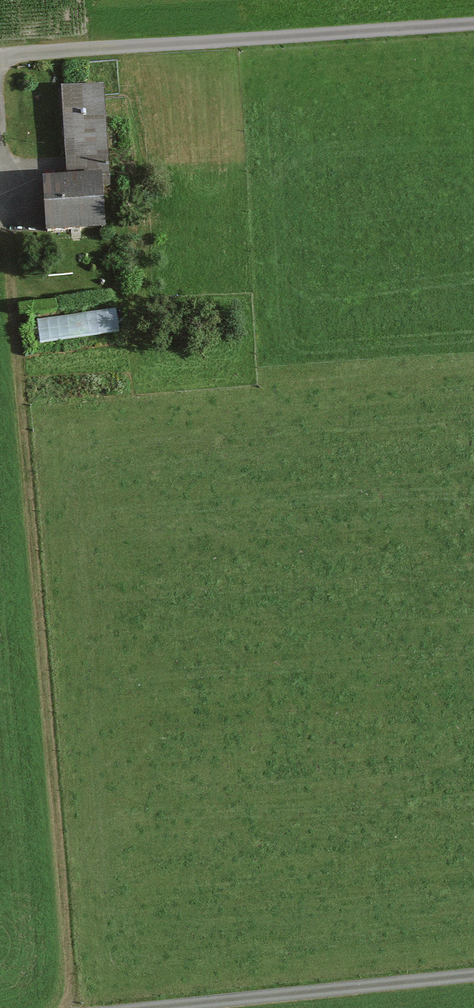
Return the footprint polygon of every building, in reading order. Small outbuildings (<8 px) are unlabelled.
[(107,94),(65,97),(70,183),(49,184),(51,235),(104,232),(101,190),(112,189),(107,94)]
